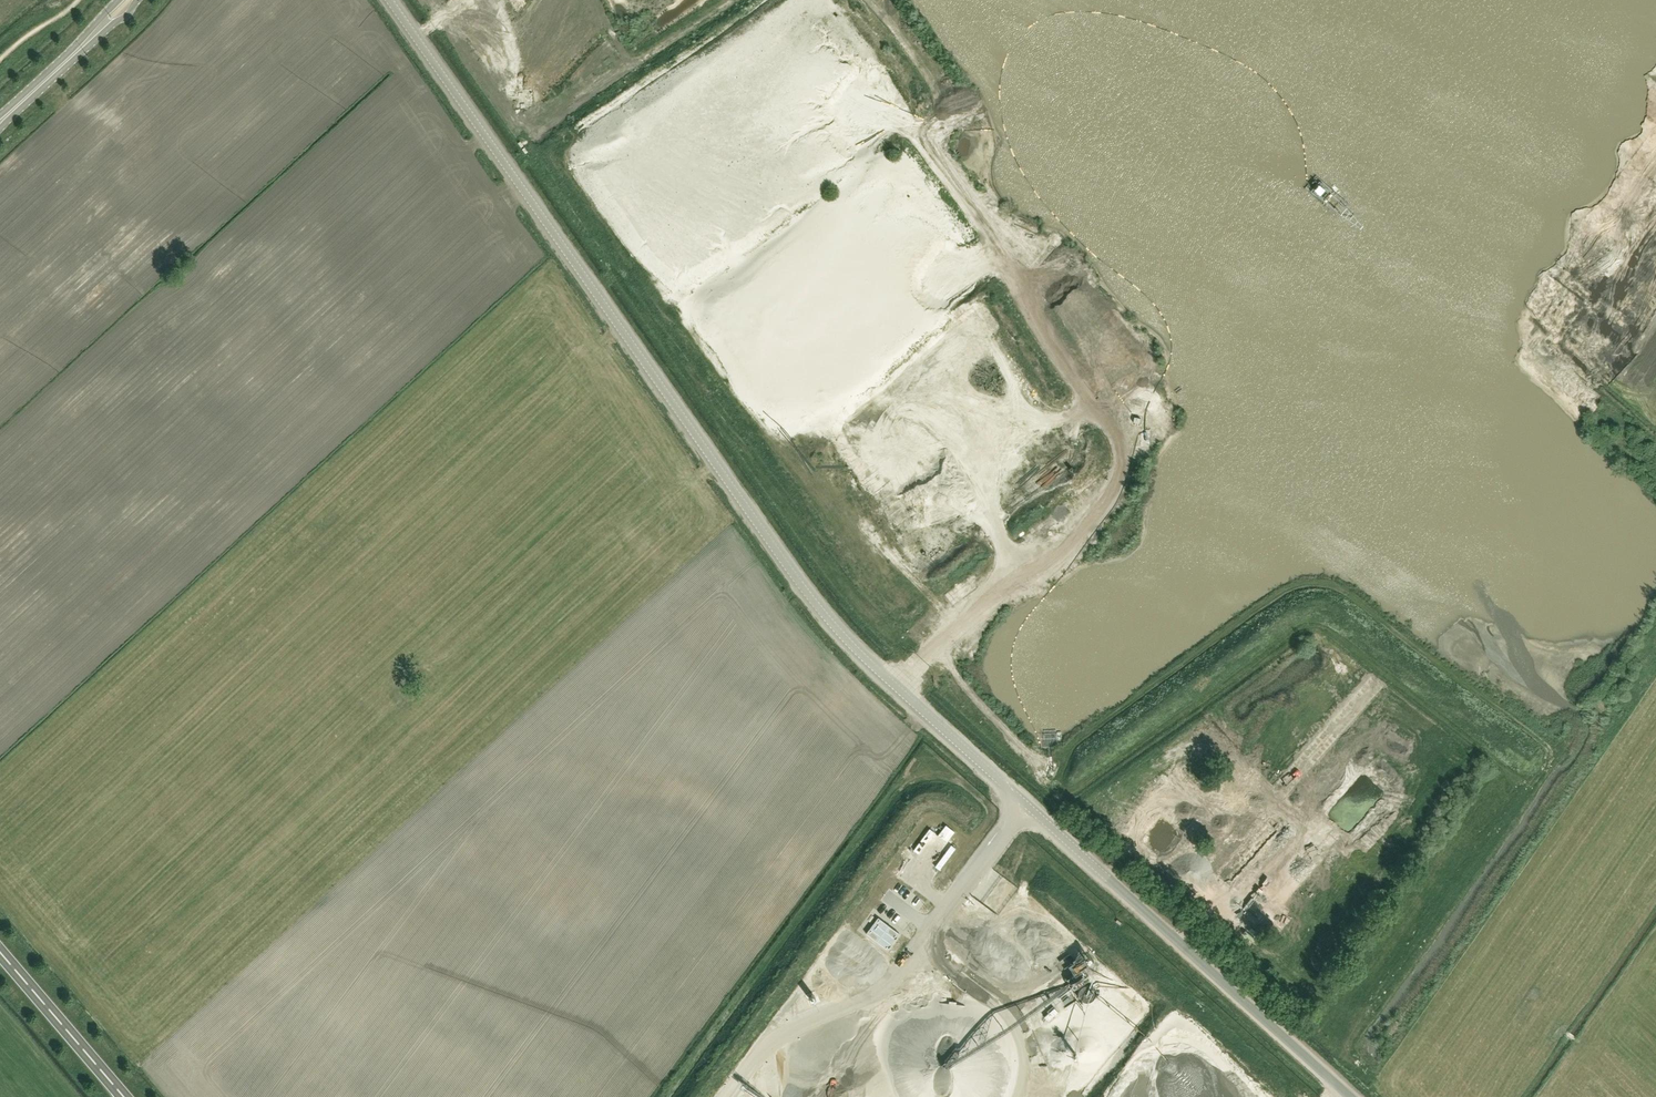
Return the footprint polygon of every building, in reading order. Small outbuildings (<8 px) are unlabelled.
[(607,350),(595,359),(600,365),(611,356),(607,350)] [(973,591),(984,581),(978,574),(966,584),(973,591)] [(956,606),(969,602),(964,590),(952,594),(956,606)] [(926,646),(936,633),(923,623),(913,636),(926,646)] [(1332,696),(1338,692),(1332,681),(1325,684),(1332,696)] [(1160,826),(1165,822),(1160,816),(1155,820),(1160,826)] [(1284,910),(1274,920),(1286,930),(1295,920),(1284,910)]
